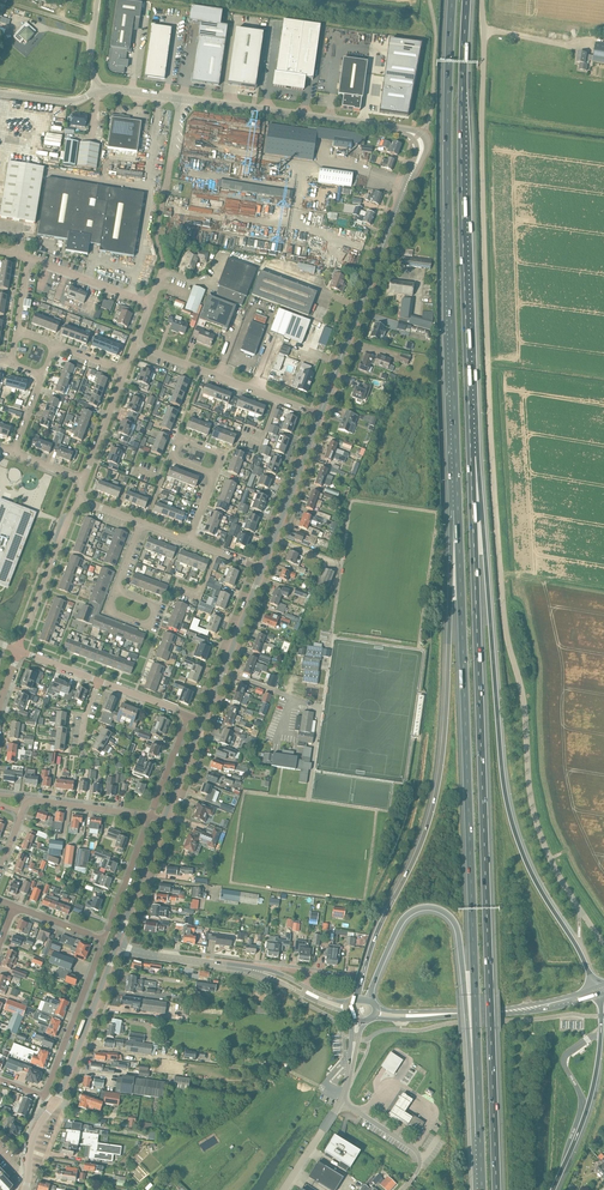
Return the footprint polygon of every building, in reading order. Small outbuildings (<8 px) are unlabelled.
[(112,72),(114,73),(123,74),(124,67),(127,68),(128,62),(125,61),(127,52),(127,50),(129,51),(134,18),(140,19),(142,4),(118,1),(111,48),(109,66),(109,68),(110,70),(112,72)] [(189,22),(200,24),(200,23),(220,26),(221,22),(222,12),(191,8),(189,22)] [(283,21),(274,86),(303,90),(304,81),(305,79),(313,80),(320,26),(283,21)] [(200,23),(200,24),(198,38),(225,41),(228,23),(221,22),(220,26),(200,23)] [(152,26),(145,77),(164,79),(171,29),(152,26)] [(20,32),(18,34),(15,37),(21,43),(24,40),(27,43),(34,35),(32,34),(35,31),(33,29),(30,32),(27,29),(25,32),(22,30),(20,32)] [(235,30),(228,85),(241,87),(241,88),(254,90),(256,79),(257,79),(263,34),(235,30)] [(225,41),(198,38),(196,52),(210,54),(223,56),(225,41)] [(389,43),(380,115),(408,119),(421,48),(389,43)] [(578,53),(577,62),(580,63),(579,69),(587,71),(588,66),(585,65),(585,64),(586,60),(603,63),(603,44),(596,43),(594,56),(587,55),(587,54),(578,53)] [(205,84),(210,54),(196,52),(192,82),(205,84)] [(210,54),(205,84),(219,86),(223,56),(210,54)] [(361,98),(362,99),(367,62),(343,59),(338,95),(343,96),(342,108),(354,109),(353,110),(360,111),(361,98)] [(73,114),(72,120),(71,125),(85,127),(87,115),(82,114),(82,116),(73,114)] [(111,115),(110,121),(110,125),(111,125),(107,148),(137,153),(141,122),(129,121),(130,117),(111,115)] [(269,125),(268,130),(265,155),(312,162),(316,139),(317,127),(308,126),(307,130),(269,125)] [(317,127),(316,139),(334,141),(333,147),(351,149),(351,144),(363,145),(364,134),(317,127)] [(66,140),(63,164),(75,166),(79,142),(66,140)] [(387,152),(392,154),(397,156),(401,145),(394,142),(393,145),(390,144),(390,143),(384,141),(382,147),(388,149),(387,152)] [(96,169),(100,145),(80,142),(77,166),(96,169)] [(385,168),(386,168),(391,170),(395,161),(388,158),(388,160),(383,158),(380,166),(385,168)] [(35,224),(44,168),(9,162),(0,215),(0,218),(28,222),(35,224)] [(320,168),(318,182),(351,187),(353,173),(320,168)] [(117,170),(116,176),(142,180),(143,174),(117,170)] [(144,194),(138,193),(47,178),(38,235),(68,240),(66,251),(88,255),(89,244),(100,246),(100,251),(134,257),(144,194)] [(292,199),(293,192),(219,181),(218,187),(292,199)] [(344,187),(342,187),(341,194),(343,194),(351,196),(352,188),(344,187)] [(371,202),(373,203),(379,205),(383,195),(372,191),(370,196),(367,194),(365,200),(369,202),(370,198),(373,199),(371,202)] [(358,217),(359,215),(373,220),(375,215),(369,212),(367,212),(366,214),(360,212),(362,209),(356,207),(352,206),(351,215),(353,215),(354,215),(358,217)] [(357,222),(356,222),(357,220),(371,226),(373,220),(359,215),(358,217),(354,215),(352,220),(349,225),(354,227),(357,222)] [(400,256),(399,256),(398,265),(430,269),(431,260),(412,258),(413,250),(402,248),(400,256)] [(208,253),(198,252),(197,255),(188,252),(187,255),(189,255),(185,265),(183,265),(183,267),(183,269),(185,270),(187,269),(193,271),(198,259),(202,260),(202,262),(207,263),(208,253)] [(216,296),(221,298),(242,306),(245,297),(246,297),(256,270),(228,259),(218,286),(221,287),(219,293),(217,293),(216,296)] [(1,269),(11,271),(12,264),(2,263),(1,269)] [(300,268),(300,271),(314,274),(316,268),(298,264),(297,267),(300,268)] [(0,275),(10,277),(11,271),(1,269),(0,275)] [(334,283),(332,288),(342,292),(344,286),(343,286),(346,278),(341,276),(343,271),(334,270),(333,273),(335,274),(332,282),(334,283)] [(308,316),(317,293),(260,272),(252,295),(308,316)] [(9,284),(10,277),(0,275),(0,277),(0,282),(9,284)] [(414,284),(396,281),(390,281),(388,293),(405,295),(404,299),(402,299),(399,318),(400,318),(399,321),(412,325),(430,330),(435,331),(434,331),(435,327),(430,325),(431,322),(433,312),(422,312),(421,318),(410,316),(412,300),(408,299),(408,296),(412,296),(414,284)] [(67,297),(84,304),(88,293),(81,290),(81,291),(73,288),(73,287),(71,286),(67,297)] [(194,287),(185,309),(196,314),(205,291),(194,287)] [(209,297),(202,314),(200,320),(223,329),(222,331),(226,332),(236,308),(209,297)] [(104,300),(101,306),(101,308),(111,312),(114,303),(108,301),(108,302),(104,300)] [(176,300),(176,302),(174,306),(183,309),(185,303),(176,300)] [(120,305),(118,311),(118,312),(121,313),(117,324),(127,327),(132,315),(129,313),(130,309),(120,305)] [(196,314),(185,309),(183,309),(183,310),(181,310),(181,312),(182,312),(181,313),(194,317),(192,321),(192,320),(190,326),(194,328),(199,315),(196,314)] [(310,321),(305,319),(278,309),(270,332),(302,344),(310,321)] [(257,310),(254,320),(265,324),(267,318),(261,315),(262,312),(257,310)] [(32,324),(38,326),(41,317),(35,314),(32,324)] [(184,334),(188,325),(175,320),(175,317),(170,315),(168,323),(172,325),(170,330),(176,332),(177,331),(184,334)] [(41,317),(38,326),(44,328),(47,319),(41,317)] [(44,328),(50,331),(54,321),(47,319),(44,328)] [(54,321),(50,331),(56,333),(60,324),(57,323),(57,320),(54,319),(54,321)] [(255,356),(257,350),(266,327),(251,322),(241,350),(255,356)] [(376,323),(370,337),(372,338),(379,340),(381,335),(384,336),(386,331),(383,330),(384,327),(376,323)] [(62,335),(68,338),(71,328),(65,326),(62,335)] [(198,337),(197,341),(210,347),(214,336),(203,332),(204,330),(197,327),(194,335),(198,337)] [(416,331),(418,332),(418,334),(423,336),(424,333),(426,334),(425,335),(426,339),(427,339),(428,340),(431,339),(429,331),(425,330),(417,328),(416,329),(412,327),(412,330),(411,331),(416,332),(416,331)] [(68,338),(74,340),(78,331),(71,328),(68,338)] [(74,340),(80,342),(84,333),(78,331),(74,340)] [(90,335),(84,333),(80,342),(86,345),(90,335)] [(98,349),(102,339),(95,337),(92,347),(98,349)] [(102,339),(98,349),(104,351),(108,342),(102,339)] [(108,342),(104,351),(110,354),(114,344),(108,342)] [(114,344),(110,354),(116,356),(120,346),(114,344)] [(282,345),(279,354),(287,357),(288,354),(289,354),(291,348),(282,345)] [(401,354),(398,362),(407,365),(411,356),(401,354)] [(370,364),(374,365),(376,360),(373,359),(373,357),(365,355),(362,363),(361,362),(359,369),(367,372),(370,364)] [(378,355),(376,360),(374,365),(392,372),(393,367),(389,365),(391,360),(378,355)] [(278,356),(273,370),(279,372),(284,358),(278,356)] [(66,364),(63,370),(72,374),(74,367),(82,370),(84,371),(86,367),(71,362),(69,365),(66,364)] [(295,381),(294,386),(299,387),(298,389),(307,392),(313,374),(309,373),(311,367),(301,364),(298,373),(303,375),(301,383),(295,381)] [(140,375),(150,379),(152,373),(154,374),(156,368),(147,365),(148,365),(146,370),(142,369),(140,375)] [(72,374),(63,370),(61,377),(69,381),(70,377),(73,378),(74,375),(72,374)] [(97,383),(105,387),(108,379),(102,377),(103,374),(91,370),(89,375),(96,377),(94,382),(97,383)] [(150,379),(140,375),(138,382),(141,383),(139,388),(138,388),(148,391),(150,386),(148,385),(150,379)] [(8,377),(6,387),(12,388),(14,378),(8,377)] [(61,377),(58,384),(67,388),(68,385),(69,381),(61,377)] [(177,384),(187,388),(189,381),(180,377),(177,384)] [(21,380),(14,378),(12,388),(18,390),(21,380)] [(21,380),(18,390),(25,392),(27,382),(21,380)] [(94,390),(102,393),(105,387),(97,383),(94,390)] [(64,399),(66,400),(68,396),(64,395),(67,388),(58,384),(55,392),(59,393),(57,396),(64,399)] [(187,388),(177,384),(175,390),(185,394),(187,388)] [(356,402),(361,404),(362,401),(364,397),(367,398),(371,387),(365,384),(362,391),(355,388),(352,397),(357,399),(356,402)] [(209,397),(213,387),(206,385),(202,394),(209,397)] [(215,399),(219,390),(213,387),(209,397),(215,399)] [(91,397),(100,401),(102,393),(94,390),(91,397)] [(185,394),(175,390),(172,396),(182,400),(185,394)] [(219,390),(215,399),(222,402),(225,392),(219,390)] [(225,392),(222,402),(228,404),(232,394),(225,392)] [(132,397),(129,404),(139,407),(141,401),(143,402),(145,397),(141,395),(136,393),(137,393),(135,399),(132,397)] [(50,398),(48,405),(56,408),(59,401),(63,403),(64,399),(57,396),(56,400),(50,398)] [(146,405),(153,407),(156,399),(149,396),(146,405)] [(170,403),(180,407),(182,400),(172,396),(170,403)] [(75,403),(76,404),(83,406),(90,409),(91,405),(97,408),(100,401),(91,397),(89,404),(80,401),(76,400),(75,403)] [(240,397),(238,403),(236,407),(243,409),(247,400),(240,397)] [(247,400),(243,409),(249,412),(253,402),(247,400)] [(253,402),(249,412),(256,414),(259,405),(253,402)] [(139,407),(129,404),(127,410),(130,411),(128,417),(136,420),(138,414),(136,413),(139,407)] [(45,412),(53,415),(56,408),(48,405),(45,412)] [(259,405),(256,414),(262,417),(266,407),(259,405)] [(280,411),(282,407),(278,405),(273,418),(279,420),(282,412),(280,411)] [(81,417),(89,421),(92,413),(89,412),(90,409),(83,406),(82,410),(83,411),(81,417)] [(165,415),(175,418),(178,412),(174,410),(172,410),(168,408),(165,415)] [(8,412),(15,415),(21,417),(23,413),(9,409),(8,412)] [(45,412),(42,419),(51,422),(53,415),(45,412)] [(355,425),(354,424),(357,416),(346,412),(341,426),(340,426),(339,429),(348,433),(352,434),(356,426),(355,425)] [(204,423),(201,434),(207,436),(211,426),(207,424),(208,420),(209,420),(211,414),(208,413),(206,419),(204,423)] [(195,415),(192,414),(187,428),(194,431),(198,421),(194,419),(195,415)] [(165,415),(163,421),(173,425),(175,418),(165,415)] [(285,422),(294,426),(297,419),(287,415),(285,422)] [(75,423),(78,424),(87,427),(89,421),(81,417),(77,416),(75,423)] [(199,416),(198,421),(194,431),(201,434),(204,423),(201,422),(202,417),(199,416)] [(123,420),(120,427),(130,430),(132,424),(134,425),(136,420),(128,417),(126,422),(123,420)] [(51,422),(42,419),(40,426),(48,429),(50,425),(53,426),(54,423),(51,422)] [(160,428),(165,429),(170,431),(173,425),(163,421),(160,428)] [(143,422),(140,427),(138,434),(143,435),(145,429),(147,424),(143,422)] [(224,426),(223,430),(219,441),(225,443),(229,433),(225,431),(227,427),(227,426),(228,423),(226,422),(224,426)] [(294,426),(285,422),(282,430),(291,434),(294,426)] [(212,438),(219,441),(223,430),(219,429),(220,424),(217,423),(212,438)] [(73,427),(72,430),(84,434),(87,427),(78,424),(77,428),(73,427)] [(0,434),(0,435),(7,438),(11,429),(3,426),(0,434)] [(118,439),(124,441),(128,443),(130,437),(127,436),(128,434),(132,436),(134,432),(130,430),(120,427),(118,433),(121,434),(119,439),(118,439)] [(231,428),(229,433),(225,443),(232,446),(236,436),(232,434),(234,429),(231,428)] [(84,434),(72,430),(71,434),(74,435),(73,438),(82,442),(84,434)] [(166,443),(168,436),(159,433),(156,439),(166,443)] [(35,448),(42,451),(45,443),(46,441),(43,440),(42,441),(39,440),(40,437),(36,435),(32,447),(35,448)] [(45,443),(42,451),(49,454),(51,449),(54,450),(59,437),(56,435),(52,445),(45,443)] [(280,436),(277,444),(286,447),(289,440),(280,436)] [(60,437),(59,437),(54,450),(58,451),(56,456),(63,459),(66,450),(67,447),(64,446),(63,449),(59,448),(62,441),(59,439),(60,437)] [(156,439),(154,446),(163,449),(166,443),(156,439)] [(133,441),(131,446),(138,449),(140,444),(133,441)] [(331,442),(327,451),(339,455),(340,453),(335,451),(337,444),(331,442)] [(342,446),(351,450),(353,445),(344,442),(342,446)] [(110,455),(120,459),(122,453),(124,454),(126,448),(117,444),(117,445),(118,445),(116,450),(112,449),(110,455)] [(274,451),(278,452),(284,455),(286,447),(277,444),(274,451)] [(154,446),(152,450),(151,452),(161,456),(163,449),(154,446)] [(66,450),(63,459),(70,462),(71,458),(75,460),(78,451),(74,450),(73,453),(66,450)] [(235,451),(233,458),(243,462),(244,458),(249,460),(250,457),(235,451)] [(324,459),(330,461),(331,462),(333,455),(339,457),(339,455),(327,451),(324,459)] [(108,467),(108,468),(117,471),(119,466),(117,465),(120,459),(110,455),(107,461),(111,463),(109,468),(108,467)] [(269,464),(279,468),(281,461),(272,457),(269,464)] [(248,464),(243,462),(233,458),(230,465),(240,469),(242,465),(247,467),(248,464)] [(264,471),(270,473),(276,475),(279,468),(269,464),(268,468),(265,468),(264,471)] [(245,470),(240,469),(230,465),(227,472),(237,475),(239,471),(244,473),(245,470)] [(321,467),(318,476),(332,481),(333,477),(326,474),(328,470),(321,467)] [(173,485),(175,481),(179,470),(172,468),(168,477),(172,479),(170,484),(173,485)] [(179,470),(175,481),(178,482),(177,487),(180,488),(181,483),(186,473),(179,470)] [(186,473),(181,483),(185,485),(184,489),(187,490),(188,487),(188,486),(192,475),(186,473)] [(192,475),(188,486),(192,487),(190,492),(193,493),(199,478),(192,475)] [(104,493),(110,477),(107,476),(106,478),(104,483),(100,482),(96,490),(104,493)] [(315,485),(320,487),(322,487),(323,484),(330,487),(332,481),(318,476),(315,485)] [(104,493),(111,496),(116,482),(113,481),(111,486),(107,484),(110,477),(104,493)] [(259,485),(262,486),(268,489),(271,481),(262,477),(259,485)] [(226,481),(224,488),(234,492),(236,488),(240,490),(241,487),(226,481)] [(119,483),(116,482),(111,496),(118,498),(121,490),(117,488),(119,483)] [(127,492),(126,495),(123,501),(131,503),(134,495),(136,490),(133,488),(131,494),(127,492)] [(239,494),(234,492),(224,488),(221,495),(232,499),(233,495),(238,497),(239,494)] [(325,492),(335,496),(336,496),(338,493),(335,492),(335,491),(327,488),(325,492)] [(131,503),(138,506),(143,492),(140,491),(138,496),(134,495),(131,503)] [(312,491),(309,499),(322,504),(323,502),(317,500),(317,498),(321,500),(323,495),(312,491)] [(143,492),(138,506),(145,509),(148,500),(144,498),(146,493),(143,492)] [(255,501),(265,504),(267,498),(258,494),(255,501)] [(236,501),(232,499),(221,495),(219,501),(229,505),(230,502),(235,503),(236,501)] [(8,587),(36,512),(0,499),(0,584),(8,587)] [(320,509),(322,504),(309,499),(306,508),(313,511),(314,506),(320,509)] [(153,512),(160,515),(166,501),(163,500),(161,505),(157,503),(153,512)] [(166,501),(160,515),(168,517),(171,509),(167,507),(169,502),(166,501)] [(233,507),(229,505),(219,501),(216,508),(226,512),(228,508),(232,510),(233,507)] [(252,509),(256,510),(262,512),(265,504),(255,501),(252,509)] [(168,517),(175,520),(180,506),(177,505),(175,510),(171,509),(168,517)] [(181,506),(180,506),(175,520),(182,523),(185,514),(181,512),(183,506),(181,505),(181,506)] [(316,516),(323,518),(329,521),(331,516),(317,511),(316,516)] [(209,519),(219,523),(221,519),(226,521),(227,518),(212,512),(209,519)] [(304,514),(301,521),(309,524),(311,520),(317,522),(321,524),(322,521),(323,518),(316,516),(315,518),(304,514)] [(245,521),(256,526),(259,518),(250,515),(248,520),(245,519),(245,521)] [(93,530),(97,532),(98,530),(94,528),(95,525),(99,526),(100,523),(96,522),(97,522),(86,518),(84,522),(85,523),(84,527),(93,530)] [(224,525),(219,523),(209,519),(207,525),(217,529),(218,526),(223,528),(224,525)] [(231,528),(239,531),(241,527),(236,526),(237,524),(236,522),(233,521),(233,523),(232,524),(232,527),(231,528)] [(244,529),(248,531),(254,533),(256,526),(245,521),(244,523),(246,524),(244,529)] [(310,535),(317,538),(320,531),(308,527),(309,524),(301,521),(299,527),(311,532),(310,535)] [(227,533),(221,531),(217,529),(207,525),(204,532),(214,536),(216,532),(226,536),(227,533)] [(93,530),(84,527),(83,530),(81,530),(80,534),(90,538),(93,530)] [(231,528),(231,529),(229,535),(238,538),(236,544),(246,547),(249,538),(238,534),(239,531),(231,528)] [(117,529),(114,538),(124,542),(123,541),(124,538),(126,538),(127,533),(117,529)] [(317,538),(310,535),(309,537),(297,533),(294,539),(302,542),(302,540),(315,545),(317,538)] [(79,540),(78,543),(87,547),(91,548),(91,547),(88,545),(89,541),(93,543),(94,540),(90,538),(80,534),(78,539),(79,540)] [(149,537),(144,549),(151,552),(155,541),(151,539),(151,538),(149,537)] [(123,546),(124,542),(114,538),(110,546),(121,550),(120,549),(121,546),(123,546)] [(160,542),(155,541),(151,552),(158,554),(163,542),(160,542)] [(165,557),(169,546),(165,544),(165,543),(163,542),(158,554),(165,557)] [(87,547),(78,543),(77,547),(75,547),(73,551),(84,555),(87,547)] [(119,554),(121,550),(110,546),(107,554),(118,558),(117,557),(118,554),(119,554)] [(174,548),(169,546),(165,557),(172,560),(177,548),(174,547),(174,548)] [(181,550),(179,555),(177,561),(184,564),(188,553),(184,551),(181,550)] [(298,555),(289,552),(286,561),(299,566),(300,562),(296,560),(298,555)] [(192,555),(188,553),(184,564),(191,567),(195,555),(193,554),(192,555)] [(116,562),(118,558),(107,554),(104,562),(115,566),(114,566),(115,562),(116,562)] [(70,564),(79,568),(82,559),(71,555),(71,556),(70,560),(71,561),(70,564)] [(198,556),(195,555),(191,567),(198,569),(202,558),(198,557),(198,556)] [(198,569),(201,570),(205,572),(209,560),(207,559),(206,560),(202,558),(198,569)] [(216,572),(219,565),(220,564),(222,559),(217,558),(212,570),(216,572)] [(83,569),(79,568),(70,564),(68,568),(67,568),(65,572),(76,576),(76,577),(79,578),(80,575),(77,574),(78,570),(82,571),(83,569)] [(296,572),(306,575),(307,573),(305,572),(306,570),(298,567),(296,572)] [(99,577),(111,581),(115,573),(102,568),(99,577)] [(323,568),(321,574),(317,585),(328,590),(334,573),(323,568)] [(227,576),(236,580),(239,572),(230,569),(227,576)] [(279,578),(285,581),(287,581),(289,576),(294,578),(296,574),(290,572),(290,573),(283,570),(279,578)] [(73,585),(76,577),(76,576),(65,572),(64,577),(65,578),(63,581),(73,585)] [(139,587),(143,577),(135,574),(131,584),(136,586),(136,585),(140,586),(139,587)] [(212,580),(211,583),(214,585),(221,588),(222,584),(224,585),(224,584),(233,587),(236,580),(227,576),(226,580),(221,578),(220,583),(216,581),(213,580),(212,580)] [(305,581),(314,584),(316,579),(307,576),(305,581)] [(108,590),(111,581),(99,577),(96,585),(108,590)] [(143,577),(139,587),(144,589),(144,588),(148,589),(147,590),(152,580),(143,577)] [(156,593),(156,594),(160,583),(152,580),(147,590),(152,592),(153,591),(156,592),(156,593)] [(73,585),(63,581),(62,585),(61,585),(59,589),(69,593),(73,585)] [(168,586),(160,583),(156,594),(160,595),(161,594),(164,595),(164,597),(168,586)] [(92,594),(105,598),(108,590),(96,585),(92,594)] [(214,585),(213,589),(217,590),(215,594),(214,598),(218,600),(227,603),(230,596),(224,594),(221,593),(221,592),(220,591),(221,588),(214,585)] [(273,597),(280,599),(282,595),(287,597),(290,591),(283,588),(282,591),(276,589),(273,597)] [(306,598),(310,600),(313,594),(311,593),(313,589),(311,588),(308,593),(308,594),(296,589),(294,594),(306,598)] [(89,602),(102,607),(105,598),(92,594),(90,601),(89,602)] [(276,611),(281,613),(284,614),(287,606),(279,603),(280,599),(273,597),(270,604),(277,607),(276,611)] [(55,604),(54,607),(63,610),(66,602),(55,598),(54,603),(55,604)] [(214,598),(211,606),(213,607),(214,606),(224,610),(227,603),(218,600),(214,598)] [(89,602),(89,603),(87,607),(83,606),(78,620),(89,624),(94,611),(99,613),(102,607),(89,602)] [(175,610),(185,613),(188,606),(177,602),(175,606),(176,607),(175,610)] [(51,610),(49,615),(60,619),(63,610),(54,607),(52,611),(51,610)] [(173,615),(172,618),(182,622),(185,613),(175,610),(174,610),(172,614),(173,615)] [(99,615),(99,613),(94,611),(89,624),(93,625),(92,627),(100,630),(105,617),(99,615)] [(47,624),(56,627),(60,619),(49,615),(47,619),(49,620),(47,624)] [(209,623),(218,627),(221,620),(212,616),(209,623)] [(263,623),(268,625),(275,628),(280,617),(276,616),(274,620),(265,617),(263,623)] [(100,630),(106,632),(104,635),(107,637),(109,633),(113,620),(105,617),(100,630)] [(170,623),(169,627),(168,626),(178,630),(182,622),(172,618),(171,618),(169,623),(170,623)] [(121,623),(113,620),(109,633),(114,635),(112,638),(116,640),(117,636),(121,623)] [(130,626),(121,623),(117,636),(122,638),(120,642),(124,643),(125,639),(130,626)] [(218,627),(209,623),(206,631),(215,634),(218,627)] [(44,627),(43,631),(57,637),(58,634),(54,633),(56,629),(60,630),(60,628),(56,627),(47,624),(46,627),(44,627)] [(138,630),(130,626),(125,639),(133,642),(137,631),(138,630)] [(57,637),(43,631),(43,632),(44,632),(43,635),(41,635),(40,639),(39,640),(50,644),(53,638),(56,638),(57,637)] [(137,631),(133,642),(141,645),(145,635),(145,634),(145,636),(141,634),(141,633),(137,631)] [(163,641),(173,645),(176,636),(165,632),(164,637),(165,638),(163,641)] [(259,634),(255,642),(268,647),(276,650),(276,648),(274,647),(275,646),(269,643),(268,644),(263,642),(266,636),(259,634)] [(193,657),(200,660),(202,660),(202,659),(205,661),(210,648),(205,646),(208,639),(198,635),(196,640),(201,643),(201,645),(198,644),(193,657)] [(73,651),(76,642),(68,638),(64,649),(68,651),(69,649),(73,651)] [(76,642),(73,651),(76,652),(76,654),(81,655),(85,645),(86,641),(83,640),(82,644),(78,642),(79,639),(77,638),(76,642)] [(173,645),(163,641),(162,641),(160,645),(162,646),(160,649),(170,653),(173,645)] [(266,651),(268,647),(255,642),(252,651),(261,654),(263,650),(266,651)] [(303,657),(302,664),(301,669),(304,670),(303,677),(302,682),(305,682),(318,684),(319,672),(318,672),(320,660),(321,660),(323,648),(322,648),(322,644),(314,643),(313,646),(308,646),(306,658),(303,657)] [(85,645),(81,655),(85,657),(86,656),(89,657),(93,648),(85,645)] [(93,648),(89,657),(93,658),(93,660),(97,662),(101,651),(93,648)] [(166,661),(170,653),(160,649),(159,649),(157,653),(158,654),(157,657),(156,657),(166,661)] [(101,651),(97,662),(101,663),(102,662),(106,663),(110,654),(101,651)] [(110,654),(106,663),(109,665),(109,666),(114,668),(118,657),(110,654)] [(250,656),(247,664),(259,669),(261,670),(262,670),(266,672),(268,667),(263,665),(255,662),(257,659),(256,658),(250,656)] [(118,669),(119,668),(123,670),(126,660),(118,657),(114,668),(118,669)] [(202,669),(196,667),(194,666),(195,662),(185,659),(184,663),(189,664),(187,668),(191,669),(190,673),(199,676),(202,669)] [(126,660),(123,670),(126,671),(126,672),(130,674),(134,664),(126,660)] [(161,676),(164,668),(154,664),(152,668),(153,669),(152,672),(161,676)] [(259,669),(247,664),(243,673),(250,676),(253,670),(258,672),(259,669)] [(41,679),(43,673),(35,670),(34,674),(27,671),(24,679),(33,682),(35,677),(41,679)] [(150,677),(149,680),(158,684),(161,676),(152,672),(150,672),(149,676),(150,677)] [(187,680),(191,681),(197,683),(199,676),(190,673),(187,680)] [(278,677),(274,676),(270,674),(266,684),(274,687),(278,677)] [(33,682),(24,679),(21,686),(28,689),(27,692),(35,695),(37,690),(31,688),(33,682)] [(59,692),(63,682),(56,679),(53,687),(50,686),(47,693),(52,696),(55,690),(59,692)] [(149,680),(147,680),(146,684),(147,685),(145,689),(144,688),(155,692),(158,684),(149,680)] [(71,685),(63,682),(59,692),(65,694),(63,699),(69,702),(72,694),(68,693),(71,685)] [(183,690),(179,702),(188,705),(190,699),(191,694),(192,694),(193,693),(187,691),(189,687),(176,682),(174,687),(183,690)] [(236,693),(249,697),(249,695),(245,693),(246,691),(245,691),(246,687),(239,684),(236,693)] [(76,695),(72,694),(69,702),(76,704),(78,700),(83,702),(87,691),(79,688),(76,695)] [(236,693),(233,701),(238,703),(240,704),(245,706),(249,697),(236,693)] [(262,702),(268,704),(271,695),(265,693),(262,702)] [(18,694),(15,701),(25,705),(27,700),(32,702),(34,696),(28,694),(27,697),(18,694)] [(420,735),(425,695),(419,695),(414,734),(420,735)] [(111,723),(113,720),(114,717),(110,715),(116,700),(108,696),(103,711),(105,711),(101,722),(110,726),(111,723)] [(25,705),(15,701),(13,709),(20,711),(18,715),(26,718),(28,712),(23,710),(25,705)] [(263,703),(258,714),(261,715),(264,716),(265,716),(269,705),(263,703)] [(116,712),(114,717),(113,720),(119,722),(121,717),(126,718),(130,707),(122,704),(119,714),(116,712)] [(138,710),(130,707),(126,718),(131,720),(128,726),(135,729),(138,721),(134,720),(138,710)] [(231,707),(228,715),(240,720),(241,717),(235,715),(238,709),(231,707)] [(51,716),(50,719),(65,721),(66,714),(57,712),(56,717),(51,716)] [(272,761),(271,766),(273,767),(281,768),(282,768),(283,768),(294,770),(300,770),(299,777),(298,782),(306,783),(308,771),(308,769),(310,770),(311,764),(309,763),(311,748),(310,748),(306,747),(307,743),(312,743),(314,733),(310,733),(312,721),(312,719),(313,713),(305,712),(303,712),(302,717),(301,717),(300,716),(297,716),(295,731),(299,731),(298,736),(297,741),(298,741),(297,745),(297,746),(304,747),(302,758),(302,760),(297,759),(297,758),(295,758),(293,757),(294,752),(283,751),(282,755),(273,754),(273,755),(272,760),(272,761)] [(239,722),(240,720),(228,715),(224,724),(231,726),(234,720),(239,722)] [(153,727),(151,733),(159,737),(161,733),(165,734),(167,730),(166,730),(169,721),(170,722),(170,721),(159,717),(155,728),(153,727)] [(64,729),(65,721),(50,719),(50,722),(55,723),(55,728),(57,728),(64,729)] [(20,724),(18,724),(12,723),(11,731),(19,732),(24,733),(24,729),(23,728),(24,725),(19,724),(20,724)] [(49,731),(49,734),(66,737),(67,729),(64,729),(57,728),(57,732),(49,731)] [(100,736),(112,743),(114,741),(109,738),(112,734),(109,732),(104,729),(100,736)] [(148,741),(151,735),(140,730),(137,737),(148,741)] [(236,736),(242,738),(243,735),(235,732),(235,733),(225,730),(221,742),(228,745),(230,741),(233,743),(236,736)] [(19,732),(11,731),(10,739),(18,740),(18,739),(22,740),(23,737),(18,736),(19,732)] [(65,744),(66,737),(49,734),(49,735),(51,735),(50,738),(52,738),(52,742),(50,742),(65,744)] [(33,745),(34,737),(25,736),(24,744),(33,745)] [(100,736),(96,742),(108,750),(110,747),(105,744),(107,741),(112,743),(100,736)] [(65,744),(50,742),(49,745),(55,746),(54,751),(63,752),(65,744)] [(100,754),(102,750),(107,753),(108,750),(96,742),(92,749),(95,751),(93,754),(97,756),(99,753),(100,754)] [(17,746),(15,745),(9,744),(8,753),(25,756),(25,752),(16,751),(17,746)] [(159,753),(158,752),(160,748),(152,745),(152,746),(147,744),(146,747),(151,749),(148,758),(152,759),(153,756),(156,757),(157,756),(158,757),(159,753)] [(236,752),(230,749),(225,747),(224,750),(218,748),(216,755),(226,759),(227,756),(234,758),(236,752)] [(25,756),(8,753),(6,762),(15,763),(15,759),(20,760),(20,758),(27,759),(28,756),(25,756)] [(133,774),(143,778),(144,776),(148,778),(153,765),(145,763),(147,759),(139,756),(137,760),(139,760),(133,774)] [(221,769),(239,771),(247,772),(248,769),(240,767),(240,764),(236,764),(224,764),(214,760),(211,768),(220,771),(221,769)] [(22,778),(22,777),(23,767),(18,767),(12,766),(12,770),(10,769),(9,772),(5,771),(4,781),(14,783),(15,777),(22,778)] [(23,767),(22,777),(25,778),(25,784),(37,786),(38,779),(34,778),(35,771),(27,770),(28,768),(23,767)] [(42,787),(50,788),(51,779),(48,779),(49,771),(42,770),(41,778),(43,779),(42,787)] [(233,780),(228,778),(223,776),(222,778),(209,773),(206,780),(220,785),(221,781),(232,785),(233,780)] [(115,796),(115,791),(116,787),(114,787),(115,779),(108,778),(106,790),(108,790),(107,795),(115,796)] [(80,779),(79,785),(78,791),(86,792),(88,780),(80,779)] [(57,780),(56,782),(56,788),(64,790),(65,781),(57,780)] [(94,784),(94,787),(93,793),(101,795),(103,781),(98,780),(98,785),(94,784)] [(65,781),(64,790),(73,791),(74,782),(65,781)] [(139,783),(133,781),(132,785),(137,787),(135,793),(142,795),(146,786),(139,783)] [(205,784),(201,793),(207,795),(205,800),(212,802),(212,801),(216,791),(215,790),(211,789),(211,787),(210,786),(205,784)] [(194,818),(200,820),(205,822),(208,814),(212,816),(215,809),(198,803),(195,809),(197,810),(194,818)] [(52,828),(52,824),(53,818),(50,817),(51,816),(47,815),(48,814),(39,811),(36,818),(45,821),(46,818),(48,819),(46,825),(52,828)] [(61,830),(63,820),(64,814),(56,813),(54,829),(61,830)] [(73,815),(72,822),(71,829),(78,829),(79,823),(82,823),(82,817),(73,815)] [(89,829),(93,830),(98,831),(98,832),(102,832),(102,831),(103,825),(100,825),(101,819),(92,818),(91,825),(89,824),(89,829)] [(109,828),(107,834),(106,836),(118,841),(115,848),(117,849),(117,851),(121,853),(127,839),(120,836),(121,833),(109,828)] [(214,850),(222,831),(214,829),(212,835),(194,829),(192,836),(189,835),(184,849),(189,851),(188,854),(191,855),(192,853),(193,853),(197,841),(208,845),(207,847),(214,850)] [(28,834),(25,841),(32,844),(35,836),(36,833),(30,831),(29,834),(28,834)] [(36,835),(46,839),(48,835),(38,831),(37,834),(36,834),(36,835)] [(25,841),(22,848),(28,850),(30,851),(31,847),(37,849),(40,850),(41,847),(37,846),(32,844),(25,841)] [(49,855),(49,856),(52,856),(53,852),(60,853),(61,850),(62,850),(63,842),(51,841),(49,855)] [(66,846),(64,864),(72,865),(75,847),(66,846)] [(75,867),(88,869),(90,851),(78,849),(75,867)] [(101,868),(108,871),(114,873),(117,864),(109,861),(111,855),(96,850),(94,856),(104,859),(101,868)] [(20,854),(18,861),(25,864),(27,856),(20,854)] [(47,861),(58,865),(59,859),(49,856),(49,855),(48,855),(47,861)] [(22,871),(25,864),(18,861),(15,868),(16,869),(15,872),(20,874),(21,870),(22,871)] [(167,867),(166,874),(176,876),(176,873),(181,873),(191,875),(192,869),(192,868),(187,868),(187,869),(181,868),(177,868),(173,867),(167,867)] [(32,872),(38,874),(39,878),(44,876),(42,872),(38,873),(39,870),(34,868),(32,872)] [(106,878),(104,877),(103,877),(104,873),(95,870),(93,874),(98,876),(96,880),(95,884),(101,886),(102,887),(108,889),(111,880),(106,878)] [(21,883),(20,883),(15,881),(13,884),(11,883),(8,892),(16,895),(18,890),(21,891),(20,892),(27,895),(32,881),(27,880),(26,882),(25,881),(22,887),(19,886),(21,883)] [(178,894),(178,895),(184,896),(185,892),(180,891),(180,889),(174,889),(170,889),(171,885),(160,884),(159,891),(178,894)] [(33,891),(32,895),(30,900),(36,903),(40,894),(39,893),(41,888),(39,887),(38,890),(35,889),(34,892),(33,891)] [(193,887),(192,897),(203,899),(204,889),(193,887)] [(99,893),(98,894),(97,898),(95,898),(93,903),(88,901),(86,907),(93,910),(94,909),(98,911),(102,901),(100,900),(104,891),(96,888),(95,891),(99,893)] [(220,899),(224,900),(224,903),(238,905),(239,902),(257,905),(258,903),(262,904),(263,899),(258,898),(259,895),(221,889),(220,899)] [(42,905),(48,907),(51,901),(53,897),(53,896),(54,894),(54,893),(51,892),(49,897),(46,896),(44,898),(42,905)] [(176,901),(177,899),(177,896),(157,894),(156,902),(166,903),(166,902),(168,902),(169,899),(170,899),(170,901),(176,901)] [(51,901),(48,907),(55,910),(57,903),(58,903),(59,899),(56,897),(55,898),(53,897),(51,901)] [(57,903),(55,910),(62,912),(64,906),(57,903)] [(64,906),(62,912),(68,915),(71,908),(64,906)] [(152,906),(151,912),(170,914),(171,913),(169,912),(169,909),(165,908),(161,908),(161,907),(158,906),(152,906)] [(344,915),(345,909),(333,907),(332,914),(344,915)] [(193,917),(185,916),(184,925),(192,926),(193,917)] [(30,930),(32,924),(27,922),(27,923),(20,920),(18,925),(30,930)] [(151,923),(146,922),(145,930),(155,932),(156,928),(158,928),(158,930),(163,931),(164,926),(168,927),(169,923),(159,921),(159,924),(151,922),(151,923)] [(183,943),(189,944),(191,927),(184,926),(184,925),(176,923),(175,929),(181,930),(181,929),(183,929),(183,934),(184,934),(183,943)] [(30,930),(18,925),(16,930),(22,932),(21,933),(28,935),(30,930)] [(202,928),(191,927),(189,944),(195,945),(196,936),(194,936),(195,929),(202,930),(202,928)] [(46,937),(49,938),(51,932),(42,928),(37,941),(44,943),(46,937)] [(348,932),(347,937),(346,945),(354,946),(355,938),(354,938),(354,933),(348,932)] [(231,946),(232,940),(232,937),(217,935),(218,934),(212,933),(211,941),(216,941),(216,944),(231,946)] [(275,937),(272,957),(278,958),(279,951),(282,951),(283,946),(290,947),(291,935),(285,934),(284,938),(287,938),(286,940),(278,939),(278,937),(275,937)] [(62,935),(60,941),(60,942),(69,946),(72,947),(73,947),(74,945),(77,946),(76,949),(87,953),(90,945),(80,942),(79,942),(79,941),(76,940),(67,937),(62,935)] [(22,939),(19,938),(14,936),(11,943),(19,946),(20,943),(24,944),(25,941),(22,940),(22,939)] [(267,956),(272,957),(275,937),(271,937),(271,943),(267,942),(266,949),(268,949),(267,956)] [(243,945),(242,949),(246,950),(246,953),(255,954),(256,946),(251,946),(252,940),(248,939),(248,945),(243,945)] [(50,949),(59,952),(62,944),(53,941),(50,949)] [(298,960),(304,961),(307,942),(298,941),(297,947),(300,947),(298,960)] [(309,942),(307,942),(304,961),(309,962),(310,955),(313,955),(314,949),(308,948),(309,942)] [(326,964),(332,965),(334,946),(328,945),(328,948),(327,956),(326,964)] [(334,946),(332,965),(337,965),(338,958),(339,958),(339,956),(340,950),(336,949),(337,946),(334,946)] [(76,949),(73,947),(72,947),(71,951),(76,953),(75,956),(84,960),(87,953),(76,949)] [(16,953),(14,952),(8,950),(5,958),(16,962),(17,958),(14,957),(16,953)] [(74,960),(49,950),(47,955),(51,957),(49,963),(59,967),(56,977),(66,980),(65,981),(75,985),(78,978),(70,975),(71,971),(70,970),(74,960)] [(34,957),(32,963),(42,967),(45,961),(34,957)] [(2,966),(8,968),(10,969),(11,964),(14,965),(16,962),(5,958),(2,966)] [(150,968),(161,970),(162,965),(151,963),(150,964),(142,962),(142,963),(133,961),(131,968),(140,970),(141,966),(150,967),(150,968)] [(11,973),(21,977),(25,979),(27,974),(13,969),(11,973)] [(4,985),(6,980),(10,982),(11,977),(3,974),(2,976),(0,975),(0,983),(4,985)] [(128,976),(127,984),(144,986),(148,987),(149,982),(144,981),(136,980),(137,977),(134,977),(128,976)] [(197,982),(196,990),(215,992),(216,985),(197,982)] [(144,986),(127,984),(126,992),(134,993),(134,991),(138,991),(138,992),(143,992),(144,986)] [(12,988),(10,995),(17,998),(18,995),(22,997),(24,993),(12,988)] [(123,997),(122,1005),(128,1006),(131,1006),(131,1009),(135,1009),(140,1010),(141,1000),(133,998),(129,998),(123,997)] [(45,998),(44,1002),(45,1003),(65,1010),(68,1003),(63,1001),(60,1000),(58,1003),(45,998)] [(1,1008),(4,1009),(4,1010),(13,1013),(6,1031),(16,1034),(26,1007),(8,999),(5,1006),(2,1004),(0,1003),(0,1010),(1,1008)] [(165,1014),(167,1003),(143,1000),(141,1011),(165,1014)] [(62,1020),(65,1010),(45,1003),(42,1010),(38,1009),(38,1010),(59,1019),(62,1020)] [(247,1005),(246,1012),(271,1016),(272,1008),(247,1005)] [(59,1019),(38,1010),(36,1010),(33,1020),(38,1022),(38,1021),(58,1029),(59,1029),(60,1027),(59,1027),(60,1025),(61,1024),(61,1023),(61,1022),(59,1021),(59,1019)] [(122,1021),(117,1020),(112,1020),(111,1026),(109,1025),(107,1037),(113,1038),(114,1034),(119,1035),(119,1034),(123,1034),(124,1030),(123,1030),(124,1026),(121,1026),(122,1021)] [(44,1032),(50,1034),(56,1036),(58,1029),(38,1021),(38,1022),(37,1024),(46,1028),(44,1032)] [(42,1045),(46,1046),(52,1048),(55,1041),(45,1038),(46,1036),(36,1032),(34,1039),(43,1042),(42,1045)] [(129,1035),(129,1041),(143,1043),(145,1035),(130,1032),(129,1035)] [(105,1040),(104,1047),(113,1049),(114,1046),(123,1047),(124,1041),(114,1040),(114,1041),(105,1040)] [(153,1045),(140,1043),(128,1041),(127,1041),(126,1052),(151,1055),(154,1055),(155,1049),(157,1049),(157,1046),(153,1045)] [(10,1053),(9,1054),(22,1059),(26,1060),(44,1067),(49,1056),(50,1054),(49,1053),(43,1051),(39,1049),(38,1052),(37,1052),(35,1052),(17,1045),(16,1044),(15,1044),(14,1044),(14,1043),(14,1044),(12,1049),(11,1049),(10,1053)] [(195,1052),(185,1051),(184,1058),(195,1060),(195,1056),(197,1056),(197,1053),(195,1053),(195,1052)] [(95,1059),(95,1060),(105,1061),(105,1059),(117,1061),(118,1059),(118,1057),(121,1058),(121,1056),(118,1055),(118,1054),(104,1052),(104,1053),(100,1053),(100,1054),(96,1053),(95,1054),(95,1059)] [(390,1053),(382,1066),(393,1074),(398,1066),(402,1061),(390,1053)] [(24,1064),(8,1058),(7,1059),(9,1059),(5,1068),(17,1072),(22,1071),(29,1073),(26,1080),(37,1085),(39,1078),(40,1079),(42,1074),(31,1070),(32,1068),(24,1065),(24,1064)] [(115,1069),(103,1068),(103,1065),(91,1063),(90,1069),(102,1071),(102,1072),(117,1074),(118,1068),(115,1067),(115,1069)] [(165,1083),(124,1077),(118,1076),(116,1092),(162,1099),(165,1083)] [(83,1088),(90,1089),(91,1085),(94,1085),(94,1086),(103,1087),(104,1080),(84,1077),(83,1088)] [(175,1077),(173,1089),(188,1090),(190,1079),(175,1077)] [(121,1095),(107,1092),(101,1091),(100,1100),(82,1094),(80,1099),(81,1100),(79,1107),(88,1110),(88,1108),(93,1110),(94,1109),(100,1111),(103,1103),(119,1106),(121,1095)] [(398,1121),(407,1126),(412,1118),(404,1112),(412,1100),(402,1093),(387,1116),(397,1123),(398,1121)] [(26,1117),(28,1112),(32,1101),(17,1095),(15,1101),(18,1102),(14,1112),(17,1113),(17,1114),(26,1117)] [(316,1108),(310,1104),(307,1108),(313,1112),(316,1108)] [(3,1106),(1,1111),(9,1114),(11,1109),(3,1106)] [(317,1110),(318,1111),(323,1107),(322,1106),(318,1109),(316,1108),(313,1112),(315,1113),(314,1116),(314,1118),(317,1118),(317,1117),(316,1117),(316,1115),(317,1115),(317,1114),(316,1114),(316,1113),(316,1112),(315,1112),(316,1110),(317,1110),(318,1110),(317,1110)] [(128,1116),(128,1121),(130,1121),(129,1128),(134,1129),(135,1122),(136,1117),(136,1116),(133,1116),(128,1116)] [(405,1126),(416,1133),(423,1123),(412,1116),(405,1126)] [(5,1131),(8,1132),(10,1133),(16,1136),(17,1135),(18,1136),(20,1131),(20,1132),(22,1127),(15,1124),(17,1120),(10,1117),(8,1118),(7,1121),(8,1122),(6,1125),(5,1126),(4,1129),(5,1131)] [(151,1131),(152,1124),(139,1122),(138,1130),(151,1131)] [(88,1125),(78,1124),(72,1123),(71,1131),(99,1135),(101,1135),(102,1131),(97,1130),(97,1132),(87,1131),(88,1125)] [(99,1135),(71,1131),(70,1133),(66,1133),(64,1143),(78,1146),(78,1145),(90,1146),(89,1159),(112,1162),(113,1155),(120,1156),(121,1147),(97,1144),(99,1135)] [(149,1131),(149,1139),(156,1140),(157,1132),(149,1131)] [(359,1153),(360,1151),(343,1141),(344,1138),(342,1138),(339,1138),(334,1135),(334,1137),(324,1152),(340,1162),(337,1167),(346,1172),(349,1167),(350,1168),(359,1153)] [(78,1146),(64,1143),(64,1144),(63,1148),(62,1148),(61,1154),(73,1156),(74,1153),(76,1154),(77,1146),(78,1146)] [(310,1174),(310,1176),(315,1179),(314,1181),(329,1189),(336,1189),(343,1178),(318,1162),(310,1174)] [(103,1166),(91,1164),(85,1163),(84,1170),(94,1172),(94,1171),(102,1172),(103,1166)] [(57,1171),(56,1179),(76,1182),(78,1169),(66,1167),(66,1173),(57,1171)] [(13,1187),(7,1181),(9,1179),(9,1178),(8,1178),(5,1174),(4,1176),(1,1173),(3,1172),(2,1171),(2,1172),(2,1171),(0,1169),(0,1189),(11,1189),(13,1187)] [(374,1179),(372,1177),(370,1179),(372,1181),(376,1184),(377,1182),(386,1189),(390,1189),(396,1184),(387,1176),(384,1180),(381,1178),(381,1177),(378,1174),(374,1179)] [(38,1189),(48,1189),(49,1189),(51,1189),(55,1189),(56,1187),(40,1182),(38,1189)]
